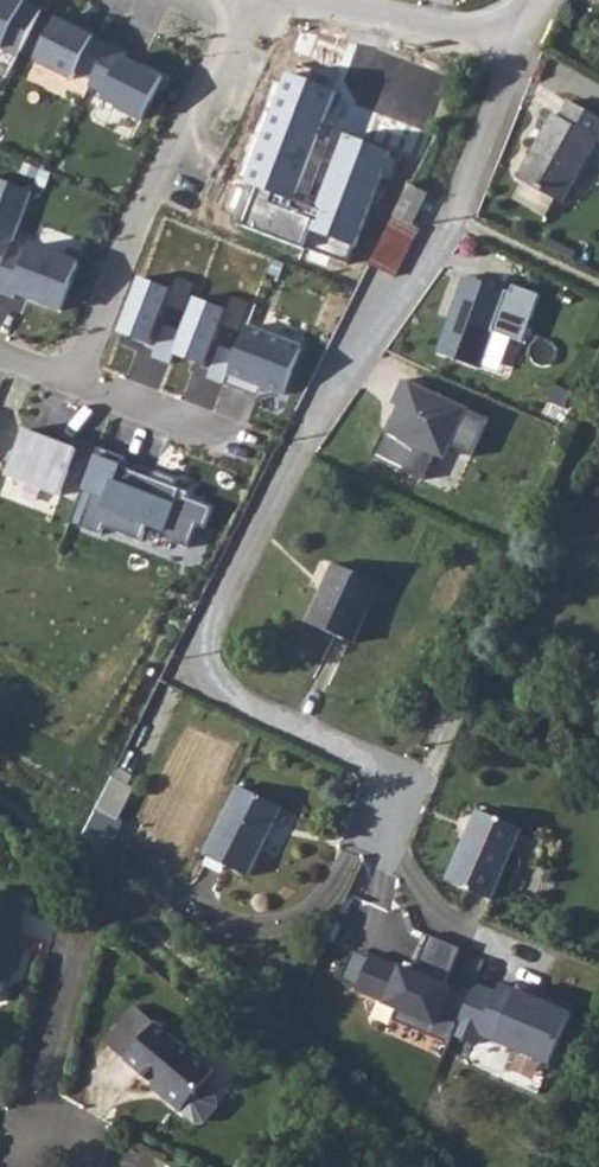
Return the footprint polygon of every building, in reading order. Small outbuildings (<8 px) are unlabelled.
[(21,0),(0,0),(0,48),(17,57),(41,10),(21,0)] [(57,18),(35,60),(72,79),(75,72),(92,80),(110,44),(57,18)] [(127,53),(110,44),(92,80),(89,86),(105,94),(102,99),(142,119),(163,78),(125,58),(127,53)] [(338,89),(286,68),(242,179),(257,184),(243,219),(346,260),(388,153),(343,135),(314,209),(293,200),(338,89)] [(561,204),(597,140),(598,141),(598,117),(569,101),(560,118),(554,114),(518,179),(524,183),(554,199),(561,204)] [(12,244),(31,192),(0,180),(0,275),(12,244)] [(554,199),(524,183),(515,199),(544,216),(554,199)] [(0,275),(0,292),(14,298),(15,294),(60,311),(78,262),(33,245),(30,251),(12,244),(0,275)] [(168,288),(134,274),(112,328),(147,342),(162,304),(184,313),(191,295),(197,282),(174,273),(168,288)] [(510,293),(466,277),(438,354),(479,369),(490,331),(523,342),(540,295),(514,286),(510,293)] [(224,309),(191,295),(171,353),(203,366),(217,324),(239,332),(251,303),(229,294),(224,309)] [(301,348),(246,327),(225,385),(258,397),(263,387),(284,395),(301,348)] [(486,416),(399,381),(389,404),(395,407),(386,434),(383,432),(372,460),(424,480),(435,451),(449,446),(471,454),(486,416)] [(59,442),(25,430),(8,476),(60,496),(69,470),(87,477),(99,447),(62,433),(59,442)] [(124,457),(99,447),(87,477),(83,489),(93,493),(80,527),(102,536),(104,528),(142,542),(148,525),(164,531),(169,541),(189,548),(197,525),(205,528),(213,508),(188,498),(190,492),(174,486),(177,480),(155,472),(152,478),(121,466),(124,457)] [(379,583),(335,564),(308,624),(353,643),(379,583)] [(205,856),(248,877),(281,807),(238,786),(205,856)] [(522,829),(478,811),(448,882),(492,900),(522,829)] [(416,972),(370,953),(354,990),(397,1009),(394,1017),(448,1042),(452,1033),(471,991),(449,983),(462,947),(429,934),(416,972)] [(474,982),(471,991),(452,1033),(473,1042),(476,1034),(547,1065),(569,1013),(496,981),(492,990),(474,982)] [(125,1059),(155,1023),(136,1006),(105,1043),(125,1059)] [(214,1072),(156,1022),(155,1023),(125,1059),(125,1060),(162,1091),(160,1094),(181,1112),(182,1111),(195,1122),(205,1121),(217,1108),(216,1098),(202,1086),(214,1072)]
